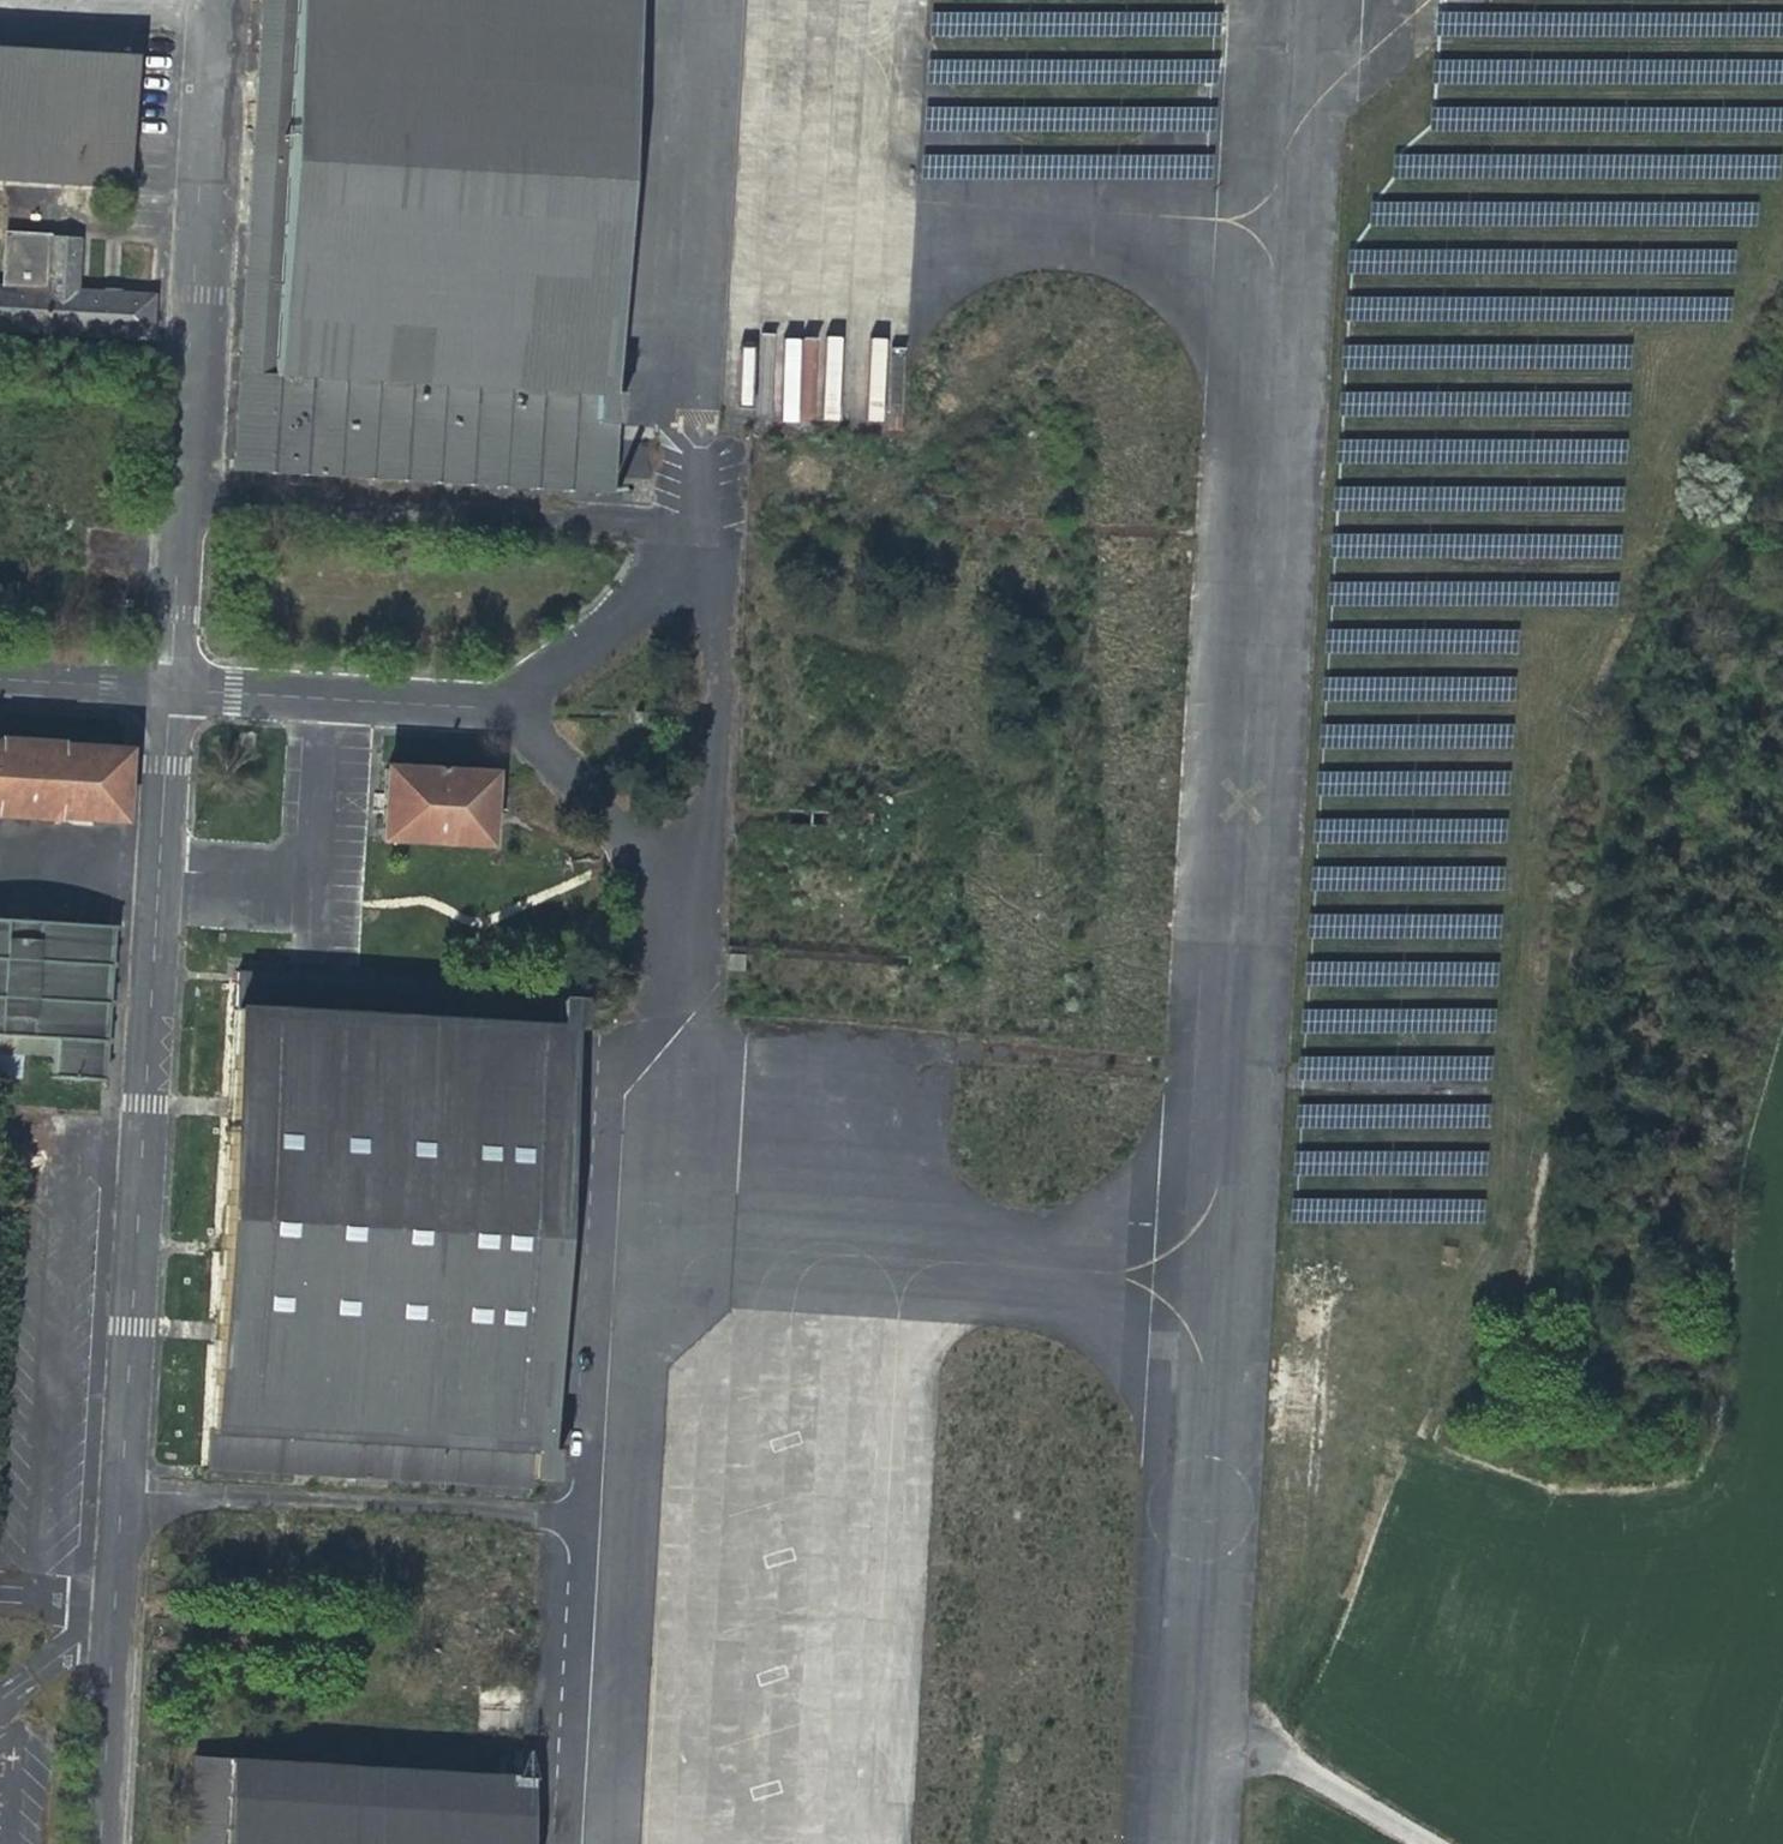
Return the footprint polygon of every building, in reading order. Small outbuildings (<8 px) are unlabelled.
[(283,371),(634,386),(650,0),(298,0),(283,371)] [(125,192),(133,61),(0,53),(0,184),(125,192)] [(5,240),(2,292),(69,295),(72,243),(5,240)] [(153,299),(69,295),(2,292),(0,292),(0,347),(151,355),(153,299)] [(120,813),(124,736),(0,729),(0,806),(120,813)] [(382,837),(484,843),(488,760),(387,754),(382,837)] [(0,912),(0,1032),(105,1040),(114,921),(0,912)] [(565,1027),(220,1006),(192,1450),(538,1471),(565,1027)] [(216,1762),(211,1843),(534,1843),(538,1788),(216,1762)]
